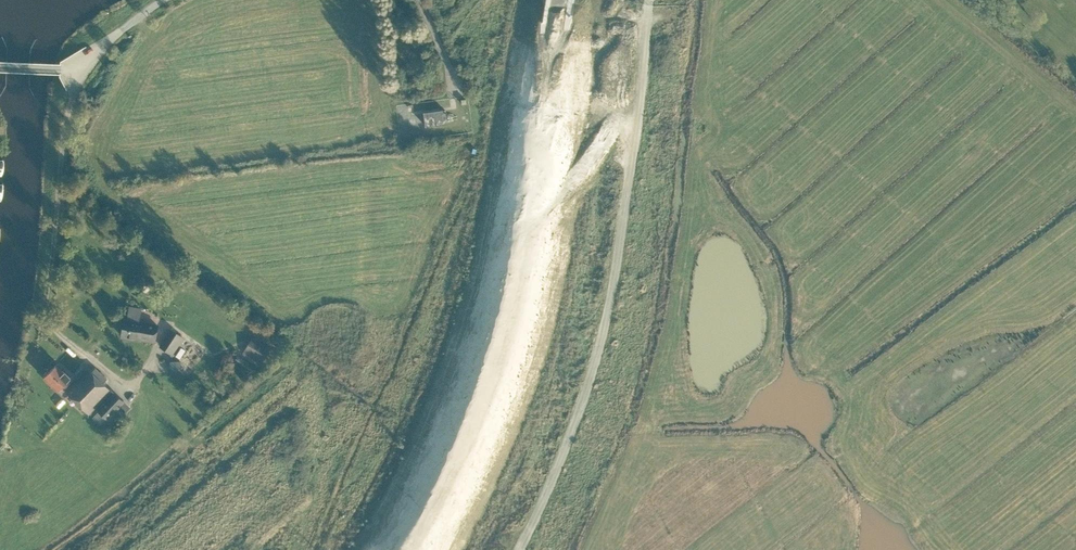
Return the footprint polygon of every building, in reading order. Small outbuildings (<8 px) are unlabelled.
[(425,111),(426,126),(450,125),(449,110),(425,111)] [(132,309),(129,320),(123,318),(119,336),(156,344),(160,327),(142,323),(145,312),(132,309)] [(172,331),(160,348),(173,357),(185,341),(172,331)] [(269,348),(252,337),(242,352),(259,363),(269,348)] [(167,362),(168,372),(181,372),(181,362),(167,362)] [(58,365),(45,377),(59,391),(72,379),(58,365)] [(88,368),(67,390),(91,414),(113,392),(88,368)] [(115,394),(98,411),(108,420),(124,402),(115,394)]
